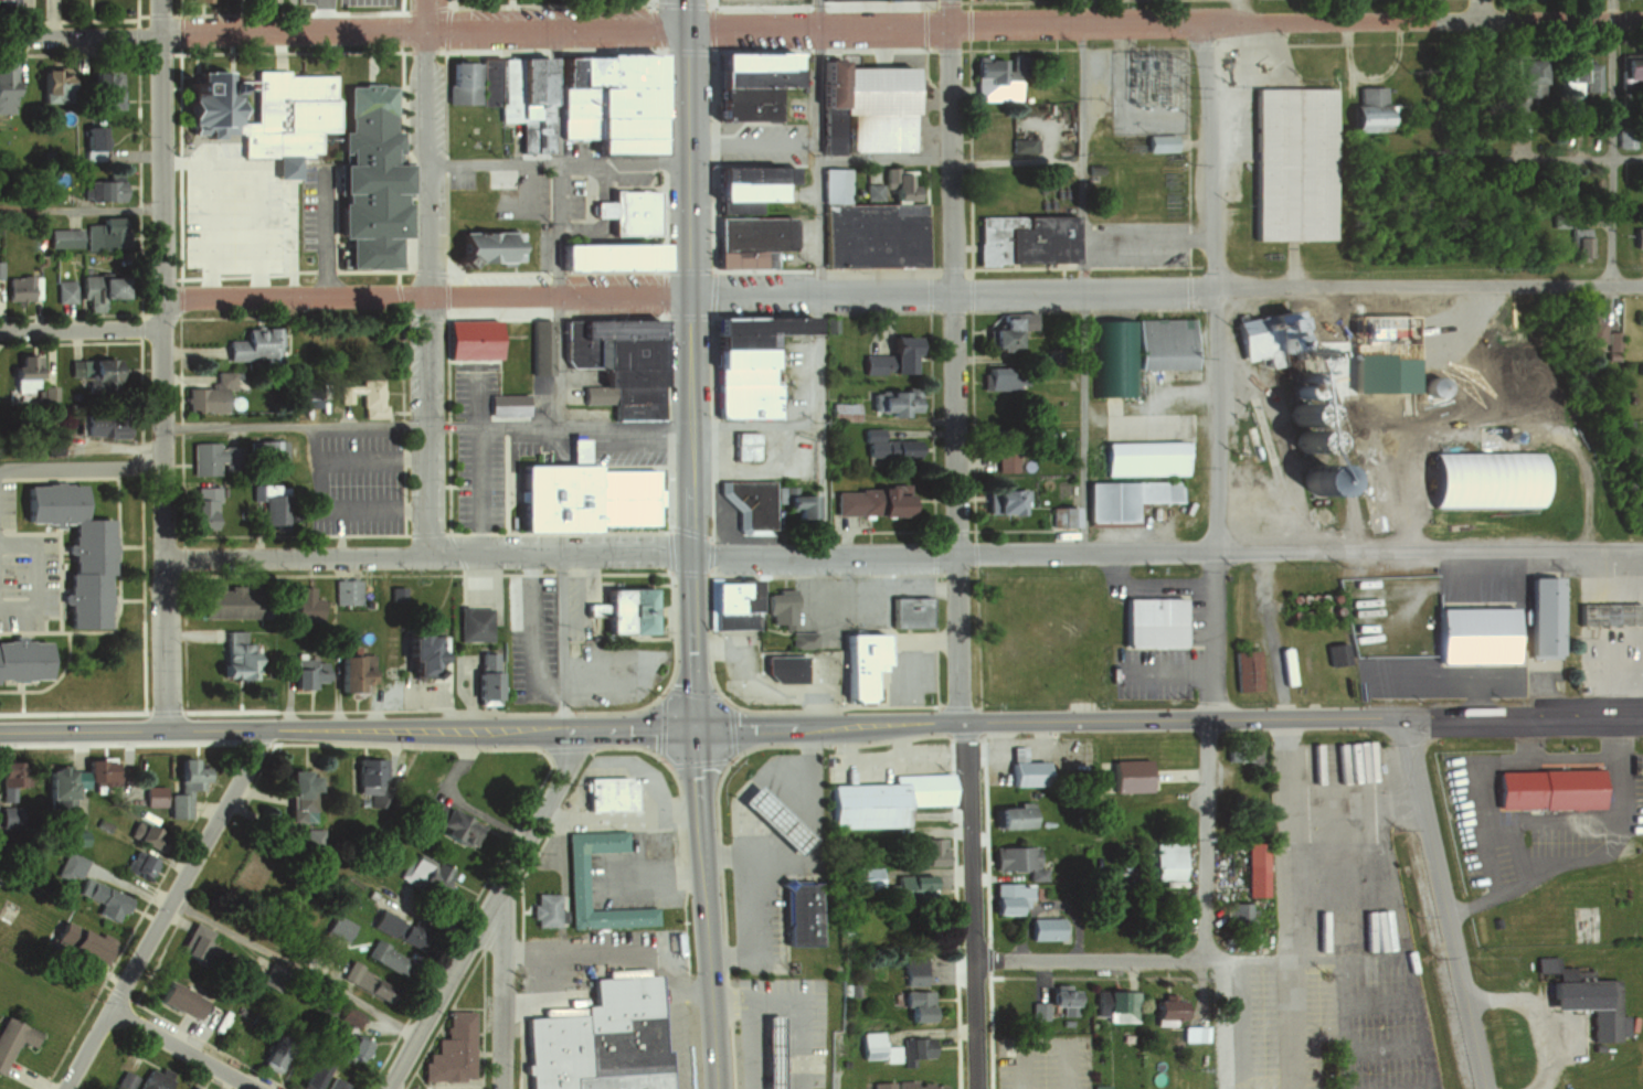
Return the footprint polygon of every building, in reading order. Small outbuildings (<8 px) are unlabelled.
[(712,45),(713,125),(765,125),(765,79),(789,78),(789,44),(712,45)] [(1615,83),(1642,83),(1642,52),(1615,52),(1615,83)] [(969,60),(969,74),(982,74),(982,83),(997,82),(997,75),(1011,75),(1011,73),(1022,73),(1022,55),(1008,55),(1008,70),(999,70),(999,57),(982,57),(982,54),(974,54),(974,60),(969,60)] [(443,57),(444,104),(494,103),(494,120),(510,120),(511,154),(547,153),(544,55),(443,57)] [(569,57),(570,85),(554,85),(555,137),(585,136),(585,152),(646,151),(644,55),(569,57)] [(192,63),(192,89),(178,89),(178,132),(195,132),(195,138),(209,139),(209,130),(223,130),(224,90),(213,89),(213,64),(202,58),(192,63)] [(1510,59),(1510,81),(1505,81),(1506,120),(1526,120),(1526,96),(1537,96),(1537,58),(1510,59)] [(1559,96),(1598,96),(1598,58),(1559,58),(1559,96)] [(835,64),(836,110),(907,109),(905,63),(835,64)] [(247,66),(246,120),(229,119),(229,132),(236,132),(236,153),(273,153),(272,177),(295,177),(296,154),(305,154),(305,150),(314,150),(314,130),(327,130),(328,73),(282,73),(283,66),(247,66)] [(11,69),(0,69),(0,113),(12,113),(11,69)] [(119,108),(119,70),(86,70),(86,108),(119,108)] [(1050,71),(1050,79),(1060,78),(1059,70),(1050,71)] [(35,102),(64,102),(64,71),(35,71),(35,102)] [(341,84),(353,84),(353,82),(372,81),(372,85),(386,85),(388,128),(393,128),(394,162),(398,162),(398,193),(393,193),(393,202),(399,202),(399,236),(391,236),(391,266),(343,266),(343,237),(333,237),(333,162),(340,162),(340,152),(333,152),(333,127),(341,127),(341,84)] [(1356,85),(1356,102),(1347,102),(1347,129),(1382,129),(1382,111),(1403,111),(1403,103),(1382,103),(1382,85),(1356,85)] [(1331,239),(1255,241),(1255,89),(1331,89),(1331,239)] [(845,113),(904,114),(904,150),(844,149),(845,113)] [(83,126),(83,162),(105,162),(105,126),(83,126)] [(1010,135),(1010,150),(1032,150),(1032,135),(1010,135)] [(1084,161),(1085,173),(1101,172),(1100,160),(1084,161)] [(881,167),(882,197),(912,197),(912,166),(881,167)] [(711,168),(711,203),(718,203),(718,253),(712,253),(712,270),(770,270),(770,252),(792,252),(792,217),(757,217),(757,203),(774,204),(774,185),(794,185),(794,168),(711,168)] [(850,170),(850,205),(823,205),(823,170),(850,170)] [(121,201),(121,176),(84,176),(84,201),(121,201)] [(862,181),(862,196),(879,196),(879,181),(862,181)] [(656,233),(614,233),(614,190),(656,190),(656,233)] [(924,267),(825,268),(824,206),(923,205),(924,267)] [(978,217),(978,265),(1079,264),(1078,216),(978,217)] [(86,251),(120,251),(120,218),(97,218),(97,225),(86,225),(86,251)] [(1629,226),(1629,249),(1642,248),(1642,226),(1629,226)] [(510,259),(455,260),(455,231),(510,229),(510,259)] [(49,230),(49,248),(81,248),(81,230),(49,230)] [(651,267),(553,268),(553,244),(651,243),(651,267)] [(100,299),(121,299),(121,275),(78,276),(79,312),(100,312),(100,299)] [(5,302),(38,302),(38,276),(5,276),(5,302)] [(55,303),(73,303),(73,281),(55,281),(55,303)] [(1230,318),(1240,357),(1291,345),(1281,306),(1230,318)] [(984,327),(994,328),(994,309),(1031,309),(1030,327),(1013,327),(1013,348),(983,348),(984,327)] [(710,311),(711,425),(776,424),(776,383),(764,383),(763,329),(807,328),(806,310),(710,311)] [(559,318),(656,317),(656,417),(608,417),(608,385),(596,385),(596,365),(564,366),(559,357),(559,318)] [(1602,344),(1602,317),(1582,317),(1582,344),(1602,344)] [(1089,319),(1090,396),(1135,395),(1135,369),(1187,367),(1187,318),(1089,319)] [(489,355),(441,356),(441,319),(489,319),(489,355)] [(529,319),(530,373),(550,372),(548,319),(529,319)] [(275,328),(221,329),(222,362),(275,361),(275,328)] [(862,352),(862,373),(908,373),(908,364),(913,364),(913,351),(911,351),(911,335),(889,335),(889,352),(862,352)] [(1510,339),(1510,351),(1525,351),(1524,339),(1510,339)] [(1058,343),(1058,357),(1072,357),(1072,343),(1058,343)] [(1515,361),(1523,375),(1534,369),(1526,355),(1515,361)] [(36,356),(12,356),(12,366),(7,366),(7,392),(36,392),(36,356)] [(67,359),(67,380),(86,380),(86,393),(114,393),(114,359),(67,359)] [(984,364),(984,372),(978,372),(978,388),(1019,387),(1019,370),(1004,370),(1004,363),(984,364)] [(1287,378),(1290,380),(1291,380),(1293,380),(1294,380),(1296,378),(1297,377),(1297,375),(1297,374),(1297,372),(1296,371),(1294,370),(1293,370),(1291,370),(1290,371),(1287,372),(1287,373),(1286,375),(1287,376),(1287,378)] [(234,389),(234,371),(213,371),(213,388),(185,388),(184,412),(224,412),(224,389),(234,389)] [(1425,391),(1428,393),(1430,395),(1433,396),(1437,396),(1439,395),(1442,394),(1443,391),(1444,388),(1444,385),(1443,382),(1441,380),(1439,377),(1435,377),(1432,377),(1429,378),(1427,381),(1425,384),(1425,387),(1425,391)] [(338,384),(338,399),(351,399),(351,391),(358,391),(358,406),(360,406),(360,416),(383,417),(383,404),(378,404),(379,378),(359,378),(359,384),(338,384)] [(1293,391),(1294,392),(1295,393),(1297,393),(1298,393),(1301,392),(1302,389),(1302,388),(1302,386),(1302,385),(1301,384),(1298,383),(1297,382),(1295,382),(1294,383),(1293,384),(1292,386),(1292,387),(1292,389),(1293,391)] [(293,386),(293,405),(317,405),(317,386),(293,386)] [(877,388),(899,388),(899,395),(908,394),(908,410),(899,410),(899,416),(882,416),(881,409),(870,410),(869,392),(877,392),(877,388)] [(485,393),(486,418),(524,416),(523,391),(485,393)] [(828,401),(828,418),(857,418),(857,401),(828,401)] [(1292,414),(1293,417),(1295,420),(1298,423),(1303,423),(1306,423),(1310,420),(1312,418),(1313,415),(1313,410),(1312,407),(1311,405),(1307,403),(1304,402),(1301,402),(1297,403),(1295,404),(1293,407),(1292,410),(1292,414)] [(104,414),(104,438),(128,438),(128,414),(104,414)] [(860,425),(861,438),(880,438),(879,424),(860,425)] [(984,426),(1013,426),(1013,468),(993,468),(993,449),(984,449),(984,426)] [(1297,438),(1298,442),(1301,445),(1304,447),(1308,447),(1312,447),(1315,445),(1317,442),(1318,439),(1318,435),(1317,431),(1316,429),(1313,427),(1310,426),(1306,426),(1303,427),(1301,429),(1298,431),(1297,435),(1297,438)] [(729,430),(729,458),(754,458),(753,429),(729,430)] [(865,439),(882,439),(882,436),(914,436),(914,456),(865,456),(865,439)] [(566,439),(566,465),(513,465),(513,530),(587,530),(587,524),(650,523),(650,468),(586,469),(586,463),(582,463),(582,439),(566,439)] [(1101,440),(1101,473),(1180,472),(1179,447),(1187,446),(1187,439),(1101,440)] [(248,440),(248,461),(286,461),(286,440),(248,440)] [(190,443),(189,464),(239,465),(239,444),(190,443)] [(1427,450),(1427,504),(1534,503),(1534,449),(1427,450)] [(1302,483),(1304,488),(1307,491),(1312,492),(1317,492),(1322,491),(1326,489),(1328,484),(1331,480),(1331,474),(1328,470),(1325,467),(1321,465),(1316,463),(1312,463),(1307,466),(1304,469),(1302,473),(1301,478),(1302,483)] [(718,478),(719,492),(738,506),(738,527),(773,526),(773,504),(780,504),(780,509),(793,509),(793,515),(812,514),(812,493),(792,493),(792,484),(770,485),(770,477),(718,478)] [(1082,479),(1083,520),(1131,519),(1130,501),(1175,500),(1174,477),(1082,479)] [(1066,480),(1067,501),(1074,501),(1073,480),(1066,480)] [(835,489),(835,512),(901,512),(901,494),(904,494),(904,482),(886,482),(886,485),(855,485),(855,489),(835,489)] [(982,487),(982,511),(1013,511),(1013,504),(1018,504),(1018,499),(1024,499),(1024,488),(982,487)] [(284,488),(261,488),(261,527),(284,527),(284,488)] [(212,500),(184,500),(184,531),(212,531),(212,500)] [(1048,505),(1049,525),(1074,524),(1073,505),(1048,505)] [(80,525),(123,525),(123,575),(114,575),(80,575),(80,525)] [(75,575),(80,575),(114,575),(114,626),(75,626),(75,575)] [(1524,575),(1525,652),(1556,652),(1555,575),(1524,575)] [(707,580),(707,627),(756,627),(756,576),(732,576),(732,580),(707,580)] [(336,578),(360,578),(360,605),(336,605),(336,578)] [(646,630),(602,630),(602,586),(646,586),(646,630)] [(762,592),(762,627),(792,627),(792,586),(772,587),(772,592),(762,592)] [(390,587),(404,587),(404,600),(390,600),(390,587)] [(203,618),(203,591),(259,590),(261,616),(203,618)] [(296,590),(310,590),(310,598),(322,598),(322,619),(296,619),(296,590)] [(887,595),(887,624),(925,626),(925,595),(887,595)] [(1179,641),(1123,643),(1122,596),(1178,595),(1179,641)] [(1573,601),(1575,622),(1639,621),(1637,600),(1573,601)] [(1430,607),(1431,652),(1432,662),(1510,660),(1509,605),(1430,607)] [(463,608),(495,608),(495,640),(463,640),(463,608)] [(787,629),(787,648),(813,647),(813,629),(787,629)] [(230,632),(259,630),(262,673),(232,674),(230,632)] [(838,632),(839,702),(884,701),(882,631),(838,632)] [(406,634),(418,633),(418,639),(425,639),(425,645),(431,645),(432,664),(428,665),(428,674),(411,674),(411,659),(406,660),(406,634)] [(1324,642),(1327,663),(1347,660),(1344,639),(1324,642)] [(4,679),(3,652),(3,647),(56,643),(57,676),(4,679)] [(1276,647),(1283,682),(1291,681),(1285,644),(1276,647)] [(1230,651),(1234,687),(1259,684),(1254,648),(1230,651)] [(761,651),(760,670),(770,679),(797,680),(798,653),(761,651)] [(480,673),(484,673),(484,654),(501,654),(501,673),(501,698),(480,698),(480,673)] [(343,658),(373,656),(373,691),(343,691),(343,658)] [(300,660),(331,659),(331,683),(321,683),(321,690),(300,690),(300,660)] [(493,705),(493,672),(470,672),(470,705),(493,705)] [(1249,739),(1224,739),(1224,761),(1249,761),(1249,739)] [(184,759),(203,758),(204,768),(215,767),(216,781),(205,782),(205,788),(186,789),(184,759)] [(91,761),(123,760),(124,781),(93,782),(91,761)] [(356,761),(385,760),(385,776),(375,776),(377,793),(357,793),(356,761)] [(1044,760),(1006,760),(1006,786),(1044,786),(1044,760)] [(3,761),(28,761),(28,784),(18,784),(18,800),(3,800),(3,761)] [(284,771),(300,770),(301,777),(307,777),(308,790),(301,790),(301,799),(285,800),(284,771)] [(828,783),(828,825),(900,825),(899,807),(947,805),(946,771),(889,771),(889,783),(828,783)] [(1499,809),(1498,773),(1600,771),(1601,807),(1499,809)] [(52,772),(80,772),(81,813),(53,813),(52,772)] [(630,808),(629,783),(622,776),(581,777),(582,809),(630,808)] [(791,853),(806,837),(749,783),(733,799),(791,853)] [(150,787),(169,786),(170,805),(150,807),(150,787)] [(174,793),(194,791),(195,815),(176,816),(174,793)] [(451,808),(441,828),(423,819),(432,799),(451,808)] [(991,827),(1032,827),(1032,804),(991,804),(991,827)] [(4,808),(23,807),(24,829),(4,830),(4,808)] [(451,808),(489,825),(479,846),(441,828),(451,808)] [(123,838),(147,850),(156,833),(133,821),(123,838)] [(136,834),(141,823),(171,839),(166,850),(136,834)] [(305,830),(322,829),(324,852),(306,852),(305,830)] [(640,855),(669,855),(669,830),(640,830),(640,855)] [(565,929),(563,832),(622,831),(622,850),(581,851),(582,909),(650,908),(651,927),(565,929)] [(942,837),(916,837),(916,864),(942,864),(942,837)] [(1182,881),(1182,842),(1151,842),(1151,881),(1182,881)] [(1034,845),(992,845),(992,870),(1028,870),(1028,879),(1044,879),(1044,869),(1034,869),(1034,845)] [(70,853),(92,863),(82,883),(61,873),(70,853)] [(131,864),(136,854),(163,867),(158,878),(131,864)] [(415,854),(454,872),(444,894),(405,875),(415,854)] [(853,890),(880,890),(880,866),(853,866),(853,890)] [(934,874),(893,874),(893,897),(934,897),(934,874)] [(84,892),(91,878),(137,900),(131,914),(125,910),(119,921),(100,912),(105,901),(84,892)] [(1018,914),(1018,906),(1029,906),(1029,883),(991,883),(991,914),(1018,914)] [(818,946),(786,946),(785,884),(817,884),(818,946)] [(554,893),(529,893),(529,926),(554,926),(554,893)] [(15,907),(0,898),(0,925),(3,926),(15,907)] [(1223,923),(1251,923),(1251,902),(1223,902),(1223,923)] [(335,914),(360,926),(350,946),(326,935),(335,914)] [(379,927),(385,914),(405,923),(409,916),(445,935),(434,957),(379,927)] [(1029,917),(1029,939),(1061,939),(1061,917),(1029,917)] [(62,940),(72,921),(119,948),(108,968),(62,940)] [(915,941),(933,941),(933,926),(914,926),(915,941)] [(186,937),(203,944),(195,961),(178,953),(186,937)] [(368,953),(375,939),(414,960),(406,974),(368,953)] [(1529,950),(1529,974),(1544,974),(1545,1010),(1587,1008),(1588,1039),(1614,1038),(1614,1033),(1622,1032),(1622,1016),(1612,1016),(1611,979),(1589,980),(1589,967),(1570,967),(1570,963),(1557,963),(1556,949),(1529,950)] [(926,954),(902,954),(902,984),(926,984),(926,954)] [(349,976),(358,961),(409,989),(401,1004),(349,976)] [(273,963),(288,971),(278,992),(262,984),(273,963)] [(664,1047),(665,1088),(527,1088),(524,1017),(540,1016),(540,1007),(566,1006),(566,999),(576,997),(576,1004),(589,1004),(587,976),(601,975),(601,967),(644,965),(645,973),(654,972),(657,1047),(664,1047)] [(165,997),(172,981),(214,1002),(205,1017),(165,997)] [(1075,1016),(1074,987),(1048,987),(1048,1003),(1033,1003),(1033,1015),(1058,1015),(1058,1016),(1075,1016)] [(902,990),(902,1021),(932,1021),(932,990),(902,990)] [(1110,1022),(1136,1022),(1136,990),(1094,990),(1094,1012),(1110,1012),(1110,1022)] [(1150,1018),(1180,1018),(1180,994),(1150,994),(1150,1018)] [(329,1001),(309,1001),(309,1024),(329,1024),(329,1001)] [(339,1018),(346,1007),(361,1016),(354,1027),(339,1018)] [(473,1012),(473,1078),(463,1078),(463,1081),(423,1081),(423,1064),(427,1064),(427,1055),(436,1055),(436,1040),(445,1040),(445,1028),(448,1028),(448,1012),(473,1012)] [(10,1075),(0,1070),(0,1036),(10,1015),(45,1032),(38,1047),(25,1042),(10,1075)] [(773,1015),(757,1015),(758,1088),(774,1088),(773,1015)] [(1205,1027),(1182,1027),(1182,1042),(1205,1042),(1205,1027)] [(896,1059),(896,1045),(879,1046),(879,1031),(858,1031),(858,1060),(896,1059)] [(354,1064),(367,1043),(349,1032),(336,1052),(354,1064)] [(266,1064),(279,1036),(298,1045),(286,1072),(266,1064)] [(903,1037),(903,1066),(913,1066),(913,1057),(931,1057),(931,1037),(903,1037)] [(326,1072),(316,1088),(306,1088),(299,1085),(310,1065),(326,1072)] [(176,1080),(171,1088),(141,1088),(152,1068),(176,1080)] [(140,1080),(135,1088),(115,1088),(126,1070),(140,1080)] [(332,1080),(348,1088),(328,1088),(332,1080)]
